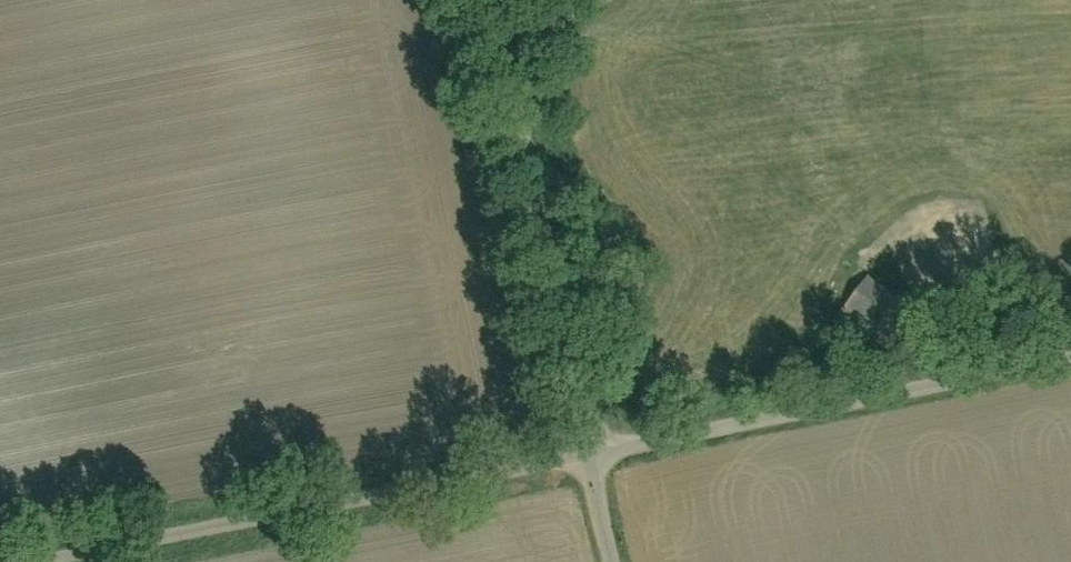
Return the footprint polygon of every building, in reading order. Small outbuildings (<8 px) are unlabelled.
[(867,279),(843,314),(896,351),(920,317),(867,279)]
